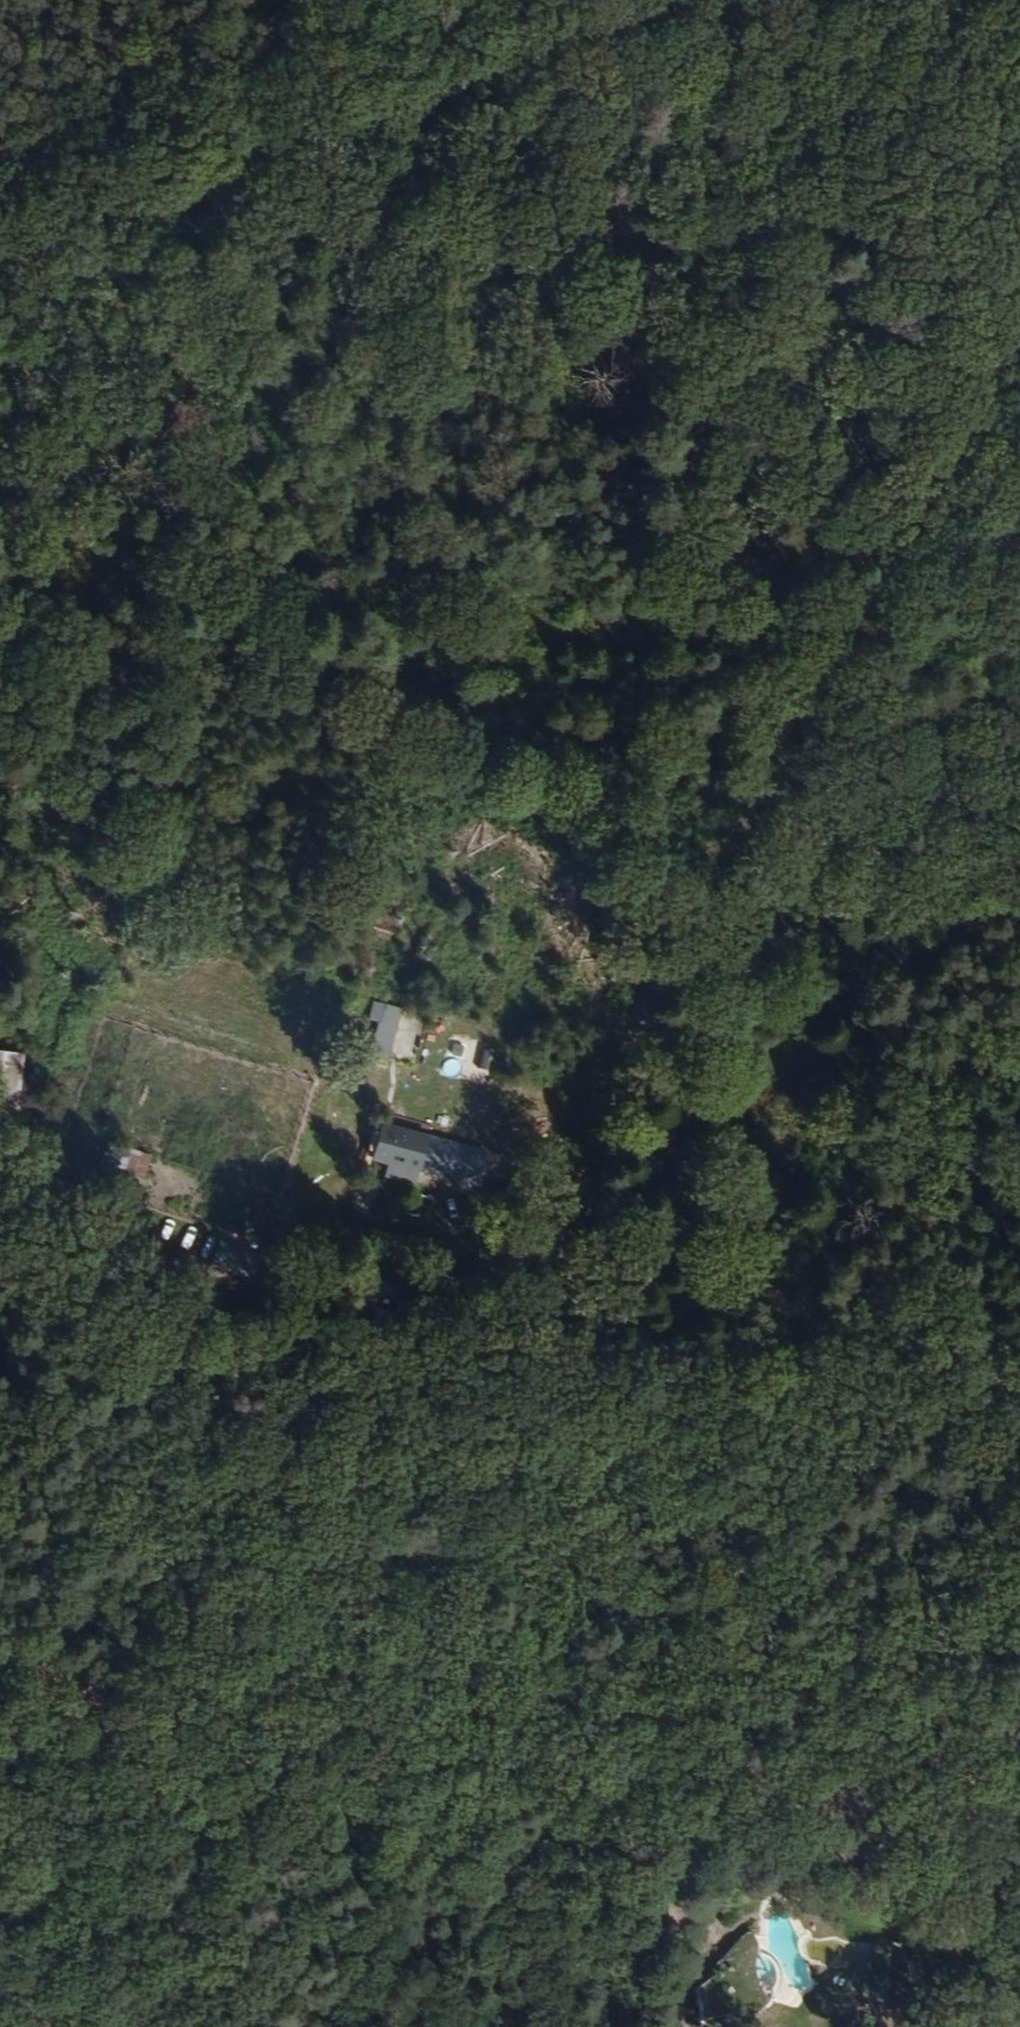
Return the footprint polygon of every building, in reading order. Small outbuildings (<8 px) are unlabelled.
[(360,1055),(390,1059),(397,1007),(367,1003),(360,1055)] [(10,1104),(16,1050),(0,1048),(0,1103),(10,1104)] [(480,1180),(486,1143),(368,1124),(360,1172),(408,1180),(409,1168),(480,1180)] [(768,1985),(768,1973),(763,1960),(755,1951),(743,1948),(734,1947),(722,1949),(709,1961),(685,1962),(687,1999),(713,1999),(727,2007),(735,2009),(750,2006),(762,1996),(768,1985)]
